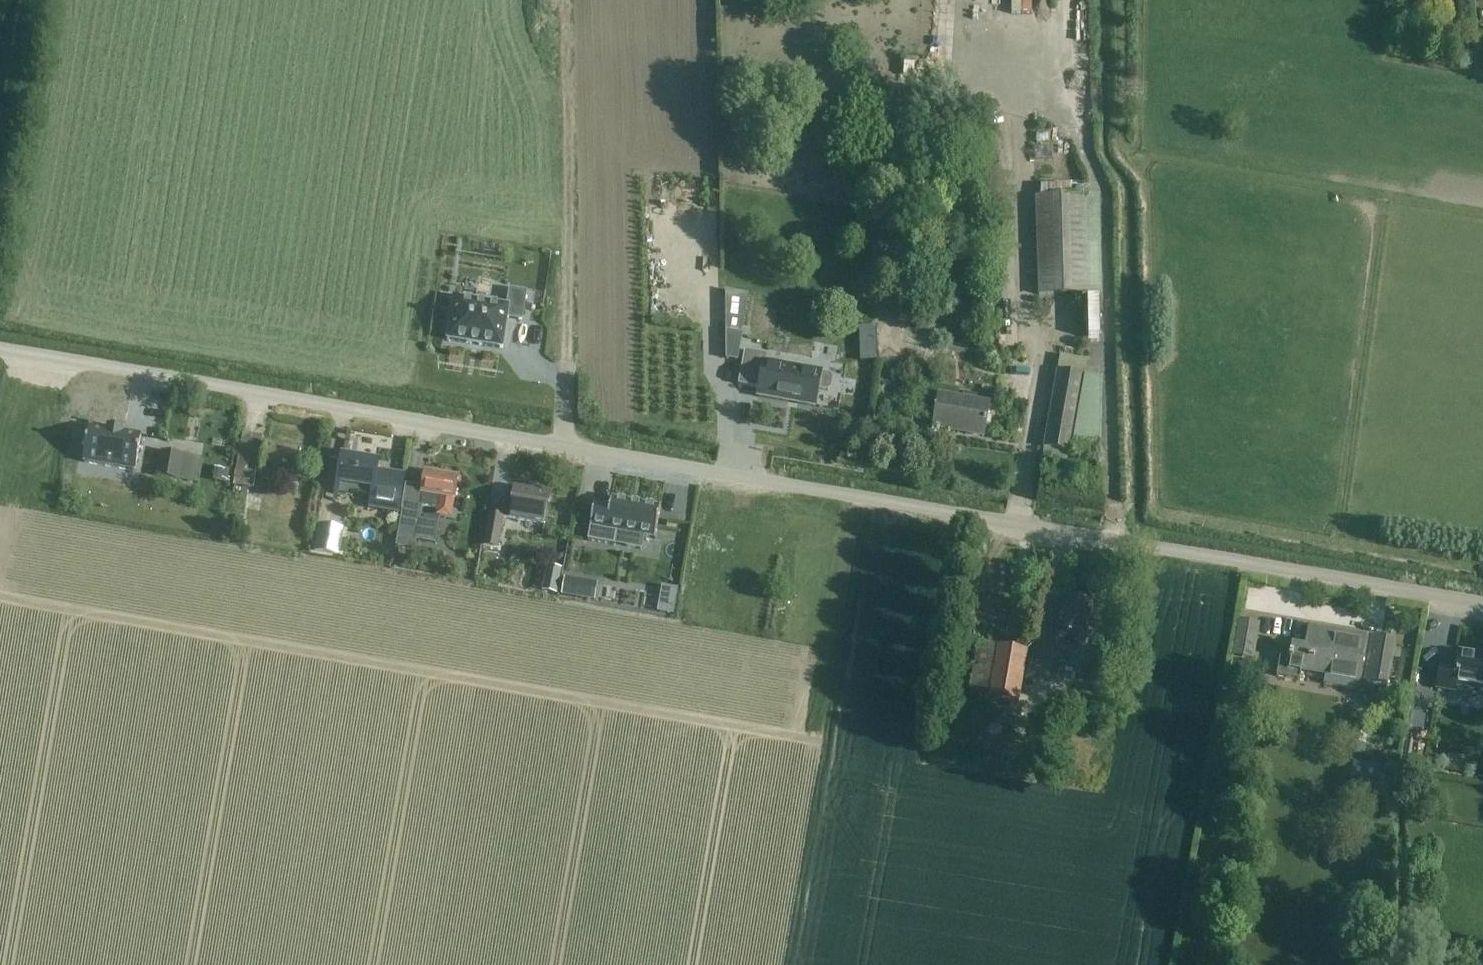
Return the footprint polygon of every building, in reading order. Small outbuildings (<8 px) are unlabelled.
[(905,63),(904,75),(914,75),(915,64),(905,63)] [(1040,198),(1035,198),(1039,295),(1089,293),(1102,293),(1100,250),(1088,251),(1086,197),(1071,197),(1071,185),(1041,185),(1040,198)] [(454,298),(447,340),(502,348),(506,317),(521,320),(525,293),(510,290),(507,306),(454,298)] [(1099,299),(1087,299),(1088,338),(1099,338),(1099,299)] [(726,332),(726,359),(737,361),(741,335),(726,332)] [(766,356),(745,352),(739,385),(759,388),(757,396),(814,407),(818,389),(827,391),(830,388),(832,378),(830,375),(820,373),(821,371),(765,361),(766,356)] [(1057,370),(1047,425),(1043,448),(1072,453),(1073,452),(1101,457),(1102,380),(1086,377),(1089,361),(1077,359),(1061,356),(1059,371),(1057,370)] [(990,404),(938,395),(933,427),(933,428),(984,437),(990,404)] [(861,439),(864,422),(851,420),(848,436),(861,439)] [(89,427),(83,462),(135,471),(141,435),(122,432),(123,430),(108,427),(107,430),(89,427)] [(301,451),(265,445),(260,479),(279,482),(281,472),(297,474),(301,451)] [(161,452),(157,476),(197,483),(201,459),(161,452)] [(341,456),(335,494),(353,497),(353,492),(370,495),(368,509),(398,514),(405,475),(377,470),(379,463),(341,456)] [(216,467),(212,482),(228,485),(231,470),(216,467)] [(255,472),(247,471),(235,469),(233,485),(253,487),(255,472)] [(404,491),(395,547),(413,550),(416,536),(437,540),(440,517),(431,515),(419,519),(421,506),(437,508),(439,498),(453,500),(457,478),(426,473),(422,494),(404,491)] [(515,489),(510,521),(547,527),(552,495),(515,489)] [(595,506),(588,540),(612,544),(615,531),(640,535),(644,536),(654,538),(659,508),(612,499),(611,507),(610,507),(595,505),(595,506)] [(488,516),(483,548),(500,551),(502,545),(498,544),(502,519),(488,516)] [(235,517),(233,529),(242,531),(244,518),(235,517)] [(319,528),(315,553),(339,557),(344,532),(319,528)] [(546,565),(543,578),(559,581),(561,568),(546,565)] [(564,578),(561,595),(578,598),(581,581),(564,578)] [(661,586),(656,612),(673,615),(677,589),(661,586)] [(1058,638),(1056,648),(1072,651),(1074,641),(1086,643),(1093,604),(1089,603),(1087,600),(1081,599),(1077,601),(1064,599),(1057,638),(1058,638)] [(1239,622),(1233,658),(1255,662),(1261,626),(1239,622)] [(1282,645),(1277,676),(1301,680),(1302,674),(1325,678),(1324,684),(1359,690),(1360,681),(1388,686),(1395,643),(1309,628),(1305,649),(1282,645)] [(1028,652),(977,643),(969,694),(1019,703),(1028,652)] [(1437,689),(1454,692),(1455,688),(1482,692),(1482,654),(1460,650),(1458,663),(1442,660),(1437,689)] [(1413,683),(1405,731),(1409,732),(1417,684),(1413,683)] [(1400,758),(1410,760),(1414,740),(1403,738),(1400,758)] [(1353,765),(1349,790),(1375,794),(1379,769),(1353,765)]
